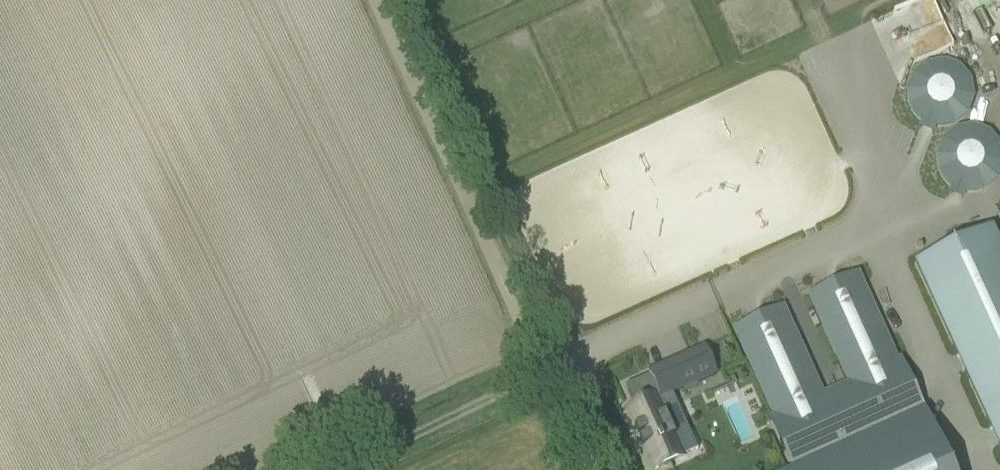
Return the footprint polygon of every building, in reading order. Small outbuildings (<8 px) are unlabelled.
[(876,16),(885,36),(892,33),(897,45),(893,47),(902,65),(951,42),(932,0),(912,0),(876,16)] [(968,196),(998,179),(992,168),(999,164),(999,156),(981,123),(929,152),(948,187),(960,181),(968,196)] [(915,264),(999,450),(999,248),(992,230),(915,264)] [(738,328),(780,420),(771,424),(792,469),(793,469),(923,411),(902,365),(894,368),(853,276),(813,294),(854,386),(820,402),(778,310),(738,328)] [(680,460),(672,441),(673,440),(661,413),(674,407),(670,397),(712,378),(700,351),(647,375),(648,378),(623,389),(633,411),(625,415),(650,469),(657,469),(680,460)] [(923,411),(793,469),(950,469),(923,411)]
